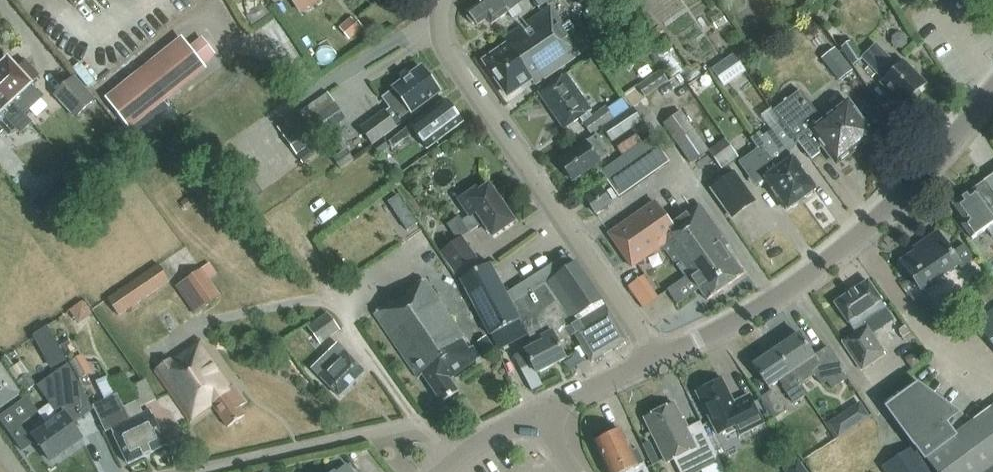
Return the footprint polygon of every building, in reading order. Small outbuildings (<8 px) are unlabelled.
[(75,9),(85,0),(67,0),(75,9)] [(519,0),(484,0),(466,13),(468,15),(467,19),(471,25),(474,26),(476,28),(488,20),(492,25),(522,3),(519,0)] [(487,64),(510,97),(533,81),(536,86),(580,55),(571,42),(573,41),(550,8),(504,41),(509,48),(487,64)] [(350,18),(339,28),(349,40),(362,29),(354,19),(352,21),(350,18)] [(673,52),(666,39),(652,47),(671,80),(684,71),(673,53),(673,52)] [(861,61),(850,42),(841,48),(852,67),(861,61)] [(110,103),(128,125),(163,96),(202,65),(201,63),(208,58),(209,53),(209,48),(206,45),(202,44),(197,44),(190,50),(185,43),(110,103)] [(926,85),(903,62),(897,67),(876,46),(866,56),(869,60),(866,63),(883,80),(882,82),(905,106),(908,103),(910,104),(915,99),(913,98),(926,85)] [(853,71),(834,48),(820,59),(839,82),(853,71)] [(97,50),(79,69),(96,84),(113,66),(97,50)] [(721,64),(712,70),(724,86),(745,71),(733,55),(721,64)] [(0,70),(0,90),(25,116),(32,109),(42,100),(30,87),(39,78),(25,63),(16,71),(8,63),(0,70)] [(440,91),(424,69),(406,82),(404,79),(394,87),(395,89),(384,97),(400,118),(411,111),(412,112),(440,91)] [(643,98),(665,81),(657,70),(635,87),(643,98)] [(566,75),(540,93),(565,128),(580,118),(584,123),(593,117),(589,111),(591,110),(566,75)] [(76,80),(57,97),(76,119),(95,102),(76,80)] [(6,115),(15,125),(20,131),(22,133),(32,124),(25,116),(0,90),(0,121),(6,115)] [(798,143),(800,145),(811,160),(820,153),(817,149),(822,145),(837,165),(874,137),(868,129),(878,121),(868,108),(858,116),(849,103),(824,122),(801,91),(774,112),(786,128),(798,143)] [(277,130),(303,165),(325,148),(319,140),(346,120),(326,94),(277,130)] [(135,135),(171,106),(163,96),(128,125),(135,135)] [(445,101),(410,127),(427,150),(462,123),(445,101)] [(593,117),(584,123),(591,133),(613,118),(606,108),(593,117)] [(634,109),(603,129),(612,141),(642,121),(634,109)] [(384,138),(389,135),(403,125),(401,123),(397,126),(385,110),(361,128),(373,144),(383,137),(384,138)] [(707,150),(680,112),(664,123),(691,162),(706,151),(720,170),(736,159),(722,139),(707,150)] [(768,153),(801,200),(816,190),(794,159),(789,163),(784,157),(800,145),(798,143),(786,128),(784,129),(780,124),(762,137),(759,133),(750,139),(759,152),(764,149),(767,154),(768,153)] [(403,125),(389,135),(384,138),(391,148),(410,134),(403,125)] [(597,135),(560,160),(566,169),(565,172),(570,178),(572,178),(574,181),(601,162),(599,160),(609,153),(597,135)] [(652,137),(602,171),(619,196),(669,162),(652,137)] [(382,140),(372,147),(380,157),(390,150),(382,140)] [(787,210),(801,200),(768,153),(767,154),(764,149),(759,152),(739,166),(757,190),(768,182),(787,210)] [(336,157),(342,166),(353,159),(346,150),(336,157)] [(214,169),(240,204),(257,192),(231,157),(214,169)] [(732,219),(755,202),(734,173),(711,189),(732,219)] [(984,183),(952,205),(964,221),(962,226),(972,240),(987,229),(992,238),(992,176),(984,182),(984,183)] [(462,222),(469,232),(483,223),(492,237),(513,222),(488,186),(478,194),(475,190),(459,201),(469,216),(462,222)] [(610,204),(600,189),(585,199),(595,214),(610,204)] [(407,231),(417,224),(398,196),(388,203),(407,231)] [(180,203),(186,211),(195,205),(189,197),(180,203)] [(728,245),(699,205),(670,225),(655,203),(608,235),(632,268),(662,247),(684,280),(688,277),(706,302),(742,276),(723,249),(728,245)] [(903,265),(921,293),(922,292),(924,294),(926,295),(936,289),(936,286),(935,284),(959,268),(961,272),(976,262),(967,248),(953,257),(939,237),(925,246),(927,249),(903,265)] [(458,281),(461,279),(482,269),(461,239),(457,242),(440,254),(458,281)] [(520,321),(534,347),(554,336),(558,344),(575,335),(592,363),(627,343),(576,263),(571,267),(565,257),(507,294),(512,304),(513,303),(522,320),(520,321)] [(520,321),(522,320),(513,303),(512,304),(507,294),(491,264),(482,269),(461,279),(491,336),(500,331),(520,321)] [(110,301),(120,316),(159,287),(170,280),(160,265),(149,273),(110,301)] [(202,270),(183,283),(203,310),(221,297),(202,270)] [(426,281),(376,315),(419,379),(423,376),(442,404),(459,392),(450,379),(480,359),(472,347),(468,350),(461,340),(465,338),(426,281)] [(869,282),(836,305),(850,325),(857,334),(843,343),(863,372),(886,356),(868,328),(878,321),(889,313),(882,303),(883,303),(869,282)] [(74,324),(88,314),(79,301),(65,311),(74,324)] [(310,328),(321,344),(341,330),(329,314),(310,328)] [(500,331),(491,336),(499,351),(508,346),(500,331)] [(800,335),(775,352),(791,376),(792,375),(801,387),(817,376),(823,386),(829,383),(834,390),(850,379),(844,370),(830,348),(816,358),(800,335)] [(554,336),(534,347),(514,357),(521,370),(532,364),(537,374),(566,359),(558,344),(554,336)] [(486,337),(478,343),(486,354),(494,349),(486,337)] [(201,340),(156,371),(191,422),(213,407),(228,428),(246,415),(240,407),(245,404),(201,340)] [(337,345),(312,370),(339,398),(365,374),(337,345)] [(775,352),(754,366),(770,389),(781,382),(785,388),(784,389),(795,405),(807,397),(801,387),(792,375),(791,376),(775,352)] [(905,359),(912,370),(922,363),(915,352),(905,359)] [(92,373),(83,354),(69,362),(78,380),(92,373)] [(59,418),(32,437),(50,462),(82,440),(72,426),(93,411),(69,367),(40,387),(61,417),(59,418)] [(18,395),(0,369),(0,407),(18,395)] [(23,394),(30,390),(22,379),(16,384),(23,394)] [(723,380),(697,393),(718,434),(736,425),(741,434),(764,422),(750,394),(734,402),(723,380)] [(125,409),(148,455),(167,445),(150,411),(143,414),(140,409),(156,401),(147,383),(130,391),(137,403),(125,409)] [(888,409),(924,457),(935,471),(992,471),(992,407),(952,436),(943,423),(955,414),(917,387),(888,409)] [(787,410),(774,392),(762,400),(775,419),(787,410)] [(128,465),(148,455),(125,409),(117,394),(93,406),(106,433),(111,431),(128,465)] [(0,417),(0,422),(4,427),(21,451),(31,444),(17,425),(35,412),(26,398),(0,417)] [(645,419),(668,463),(676,459),(683,471),(701,471),(720,462),(707,437),(695,444),(675,404),(645,419)] [(842,420),(831,427),(839,438),(849,432),(842,420)] [(609,471),(648,471),(637,449),(631,451),(622,431),(610,436),(607,434),(600,437),(599,441),(596,443),(603,459),(601,463),(604,470),(609,470),(609,471)] [(882,468),(885,471),(928,471),(913,448),(882,468)] [(783,470),(784,471),(806,471),(797,459),(783,470)]
